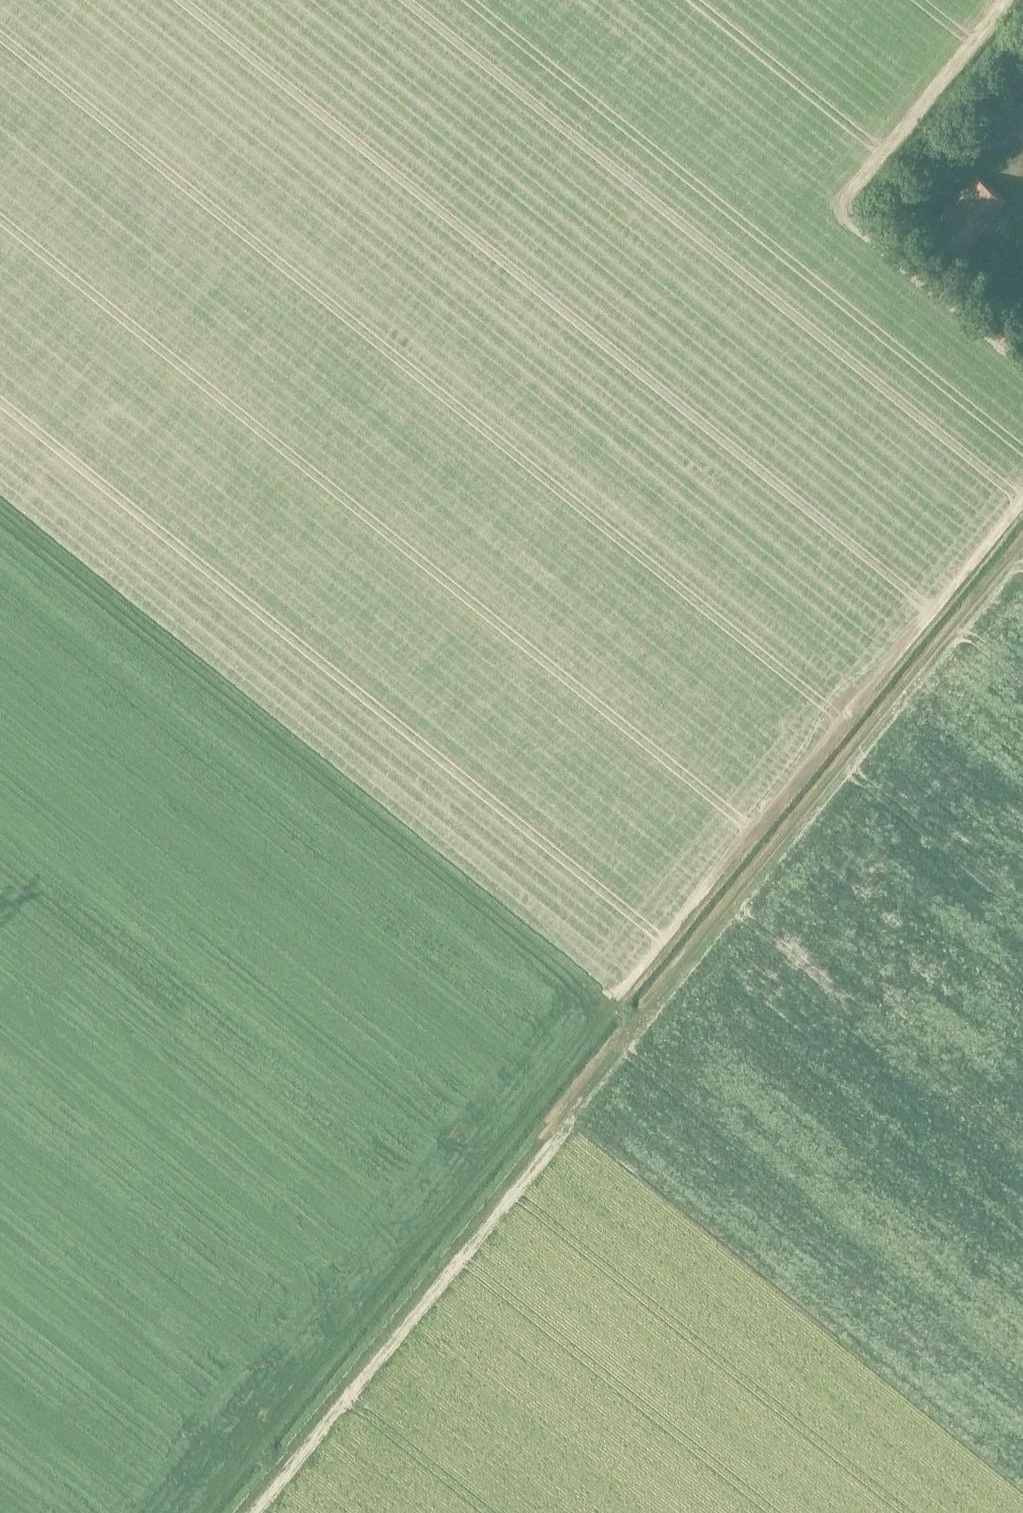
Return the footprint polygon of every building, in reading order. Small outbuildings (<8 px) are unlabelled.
[(962,255),(1007,201),(975,174),(930,228),(962,255)]
